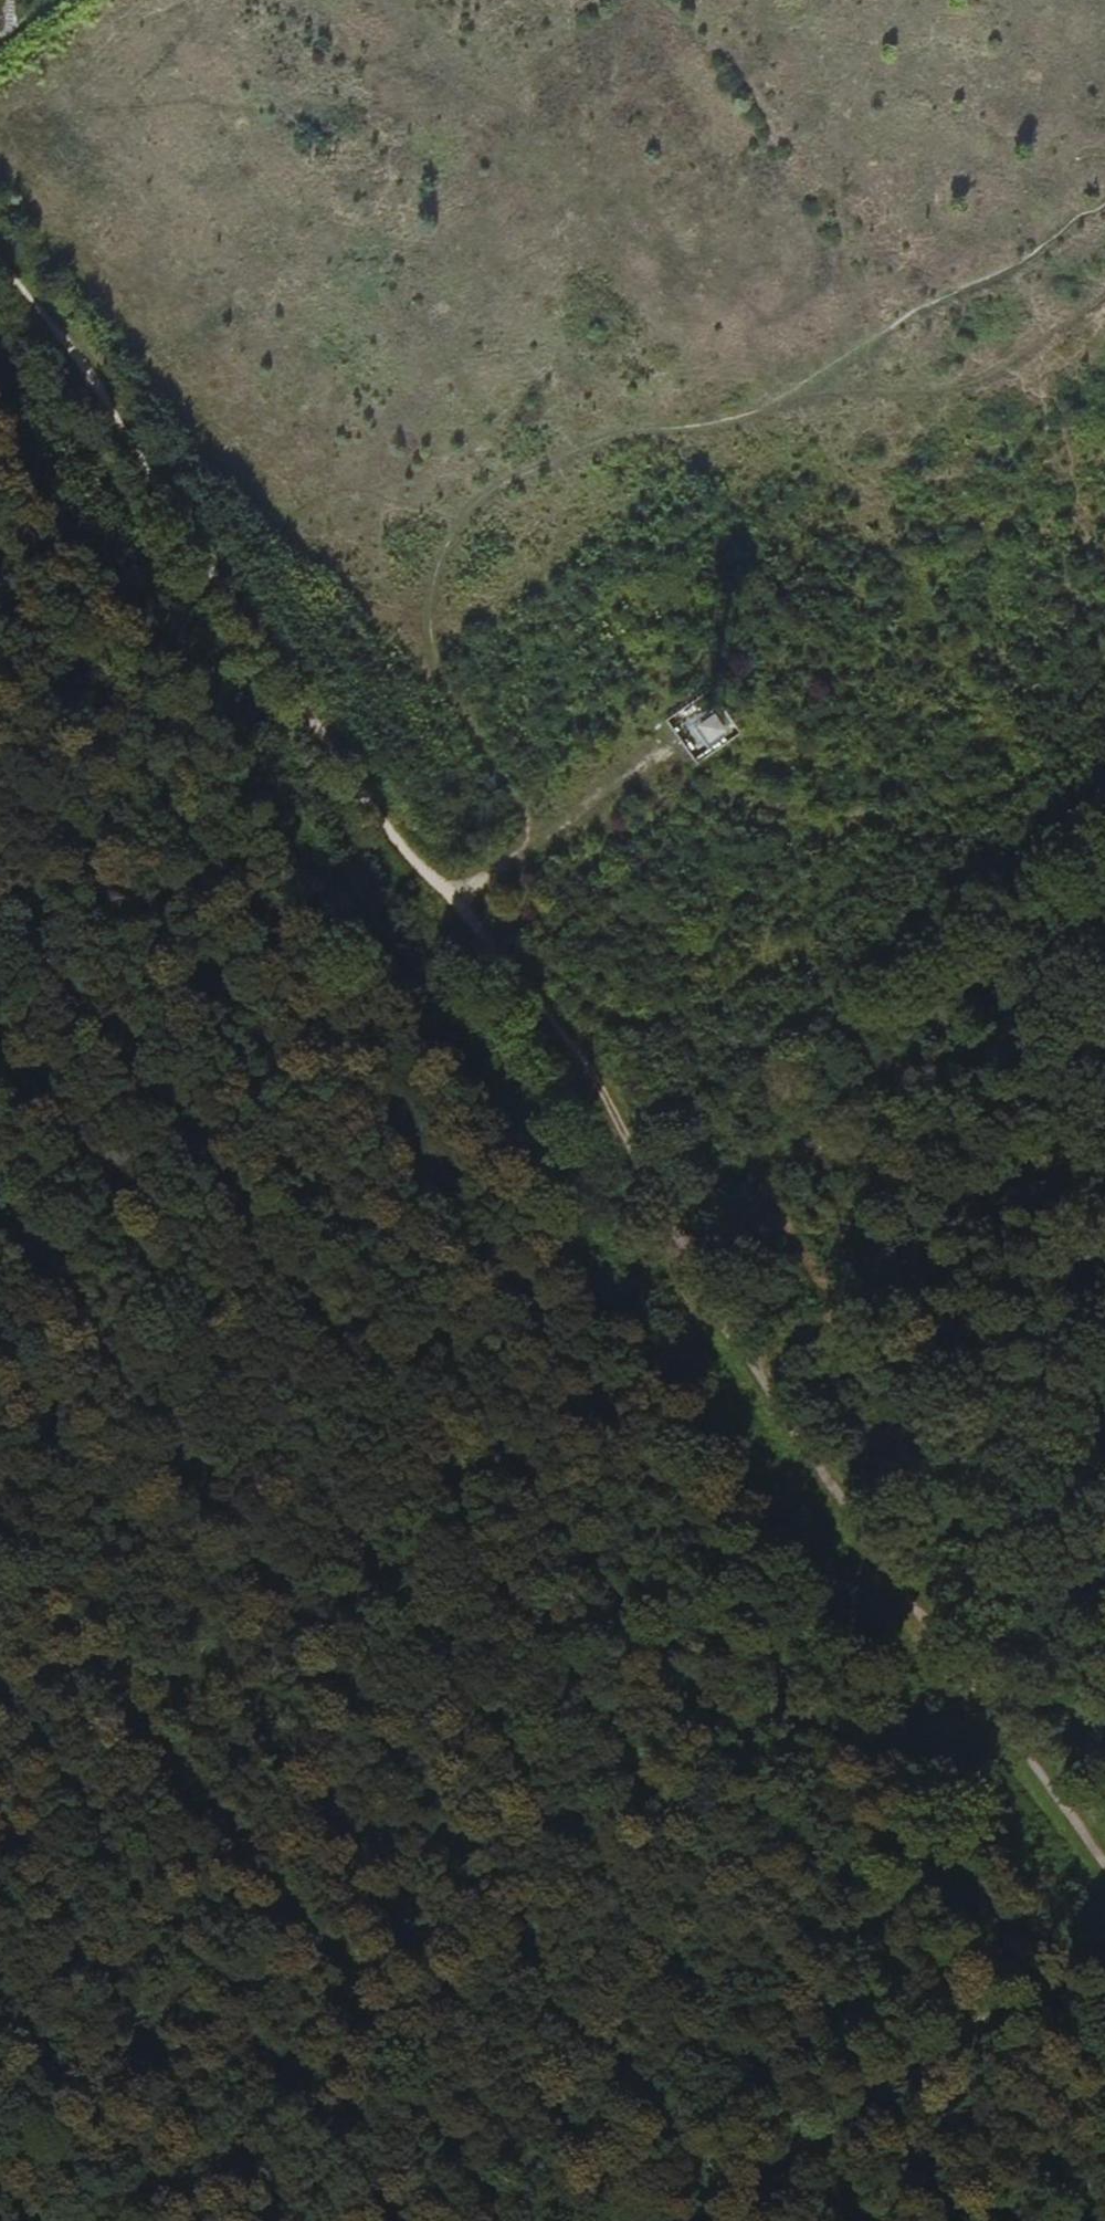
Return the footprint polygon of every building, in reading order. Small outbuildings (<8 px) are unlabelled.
[(677,733),(658,744),(663,754),(671,766),(690,754),(677,733)]
